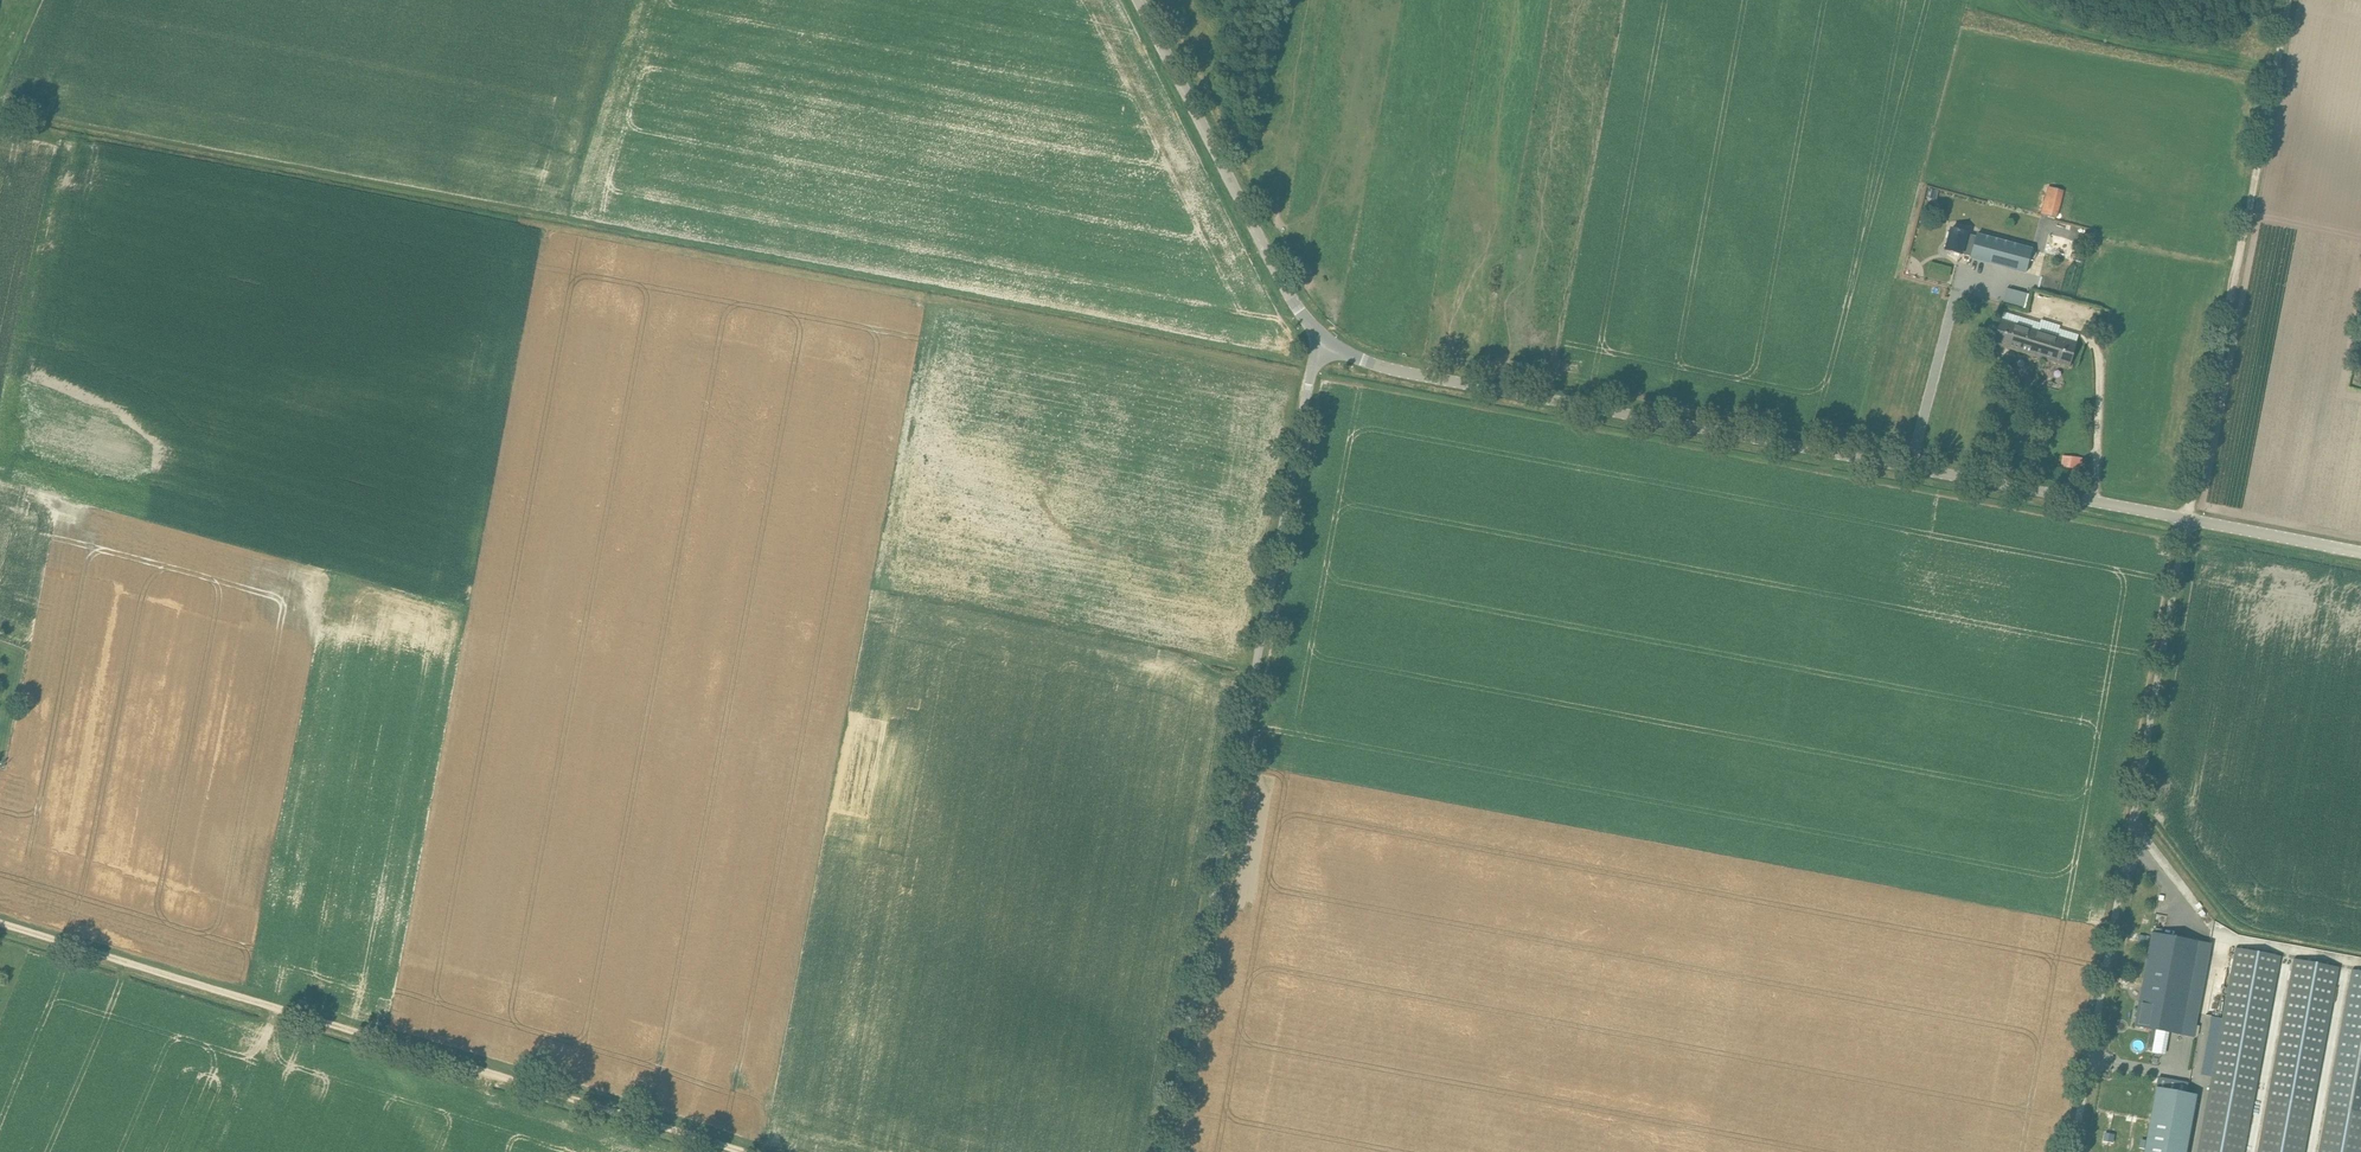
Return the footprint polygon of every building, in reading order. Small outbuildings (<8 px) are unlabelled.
[(2041,215),(2058,219),(2064,190),(2047,186),(2041,211),(2042,211),(2041,215)] [(1927,196),(1936,198),(1937,191),(1929,188),(1927,196)] [(1951,229),(1946,250),(1961,255),(1962,254),(1971,257),(1971,258),(2026,273),(2033,249),(1977,234),(1977,236),(1951,229)] [(2079,251),(2076,260),(2083,262),(2085,253),(2079,251)] [(2008,290),(2005,303),(2026,308),(2029,295),(2008,290)] [(2001,319),(1993,344),(2070,367),(2077,343),(2001,319)] [(2061,467),(2082,470),(2083,458),(2062,455),(2061,467)] [(2199,941),(2152,932),(2135,1026),(2182,1034),(2199,941)] [(2278,957),(2233,948),(2196,1151),(2243,1151),(2278,957)] [(2337,968),(2292,960),(2258,1151),(2304,1151),(2337,968)] [(2353,970),(2319,1151),(2360,1151),(2360,971),(2353,970)] [(2144,1151),(2186,1151),(2197,1095),(2156,1088),(2144,1151)]
